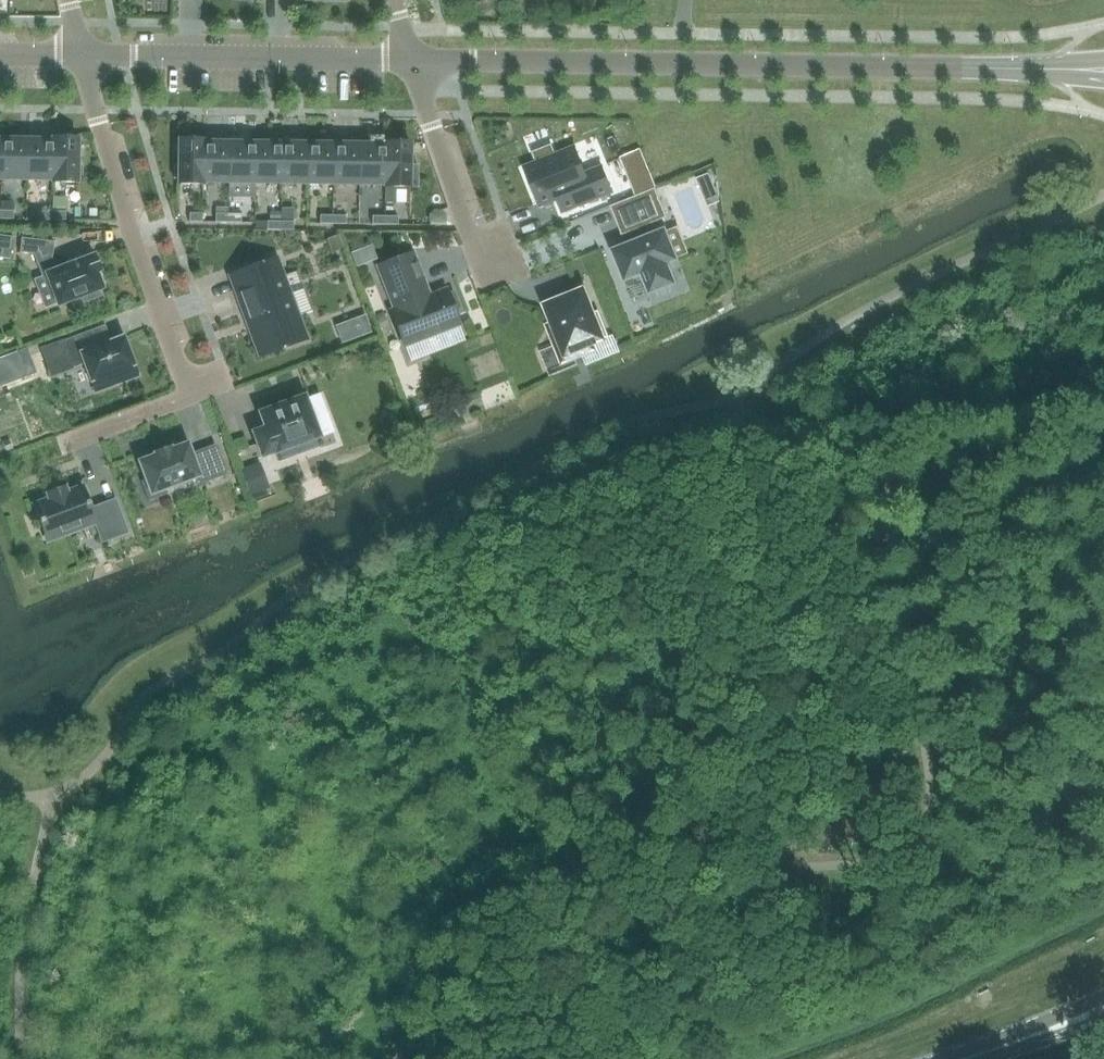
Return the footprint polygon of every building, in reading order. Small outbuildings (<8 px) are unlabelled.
[(52,183),(53,138),(52,138),(52,140),(27,140),(26,180),(51,180),(51,183),(52,183)] [(53,138),(52,183),(77,183),(77,177),(81,177),(81,166),(77,166),(77,138),(53,138)] [(26,180),(27,140),(1,140),(0,179),(26,180)] [(202,185),(202,140),(178,140),(177,167),(173,167),(173,179),(177,179),(177,184),(202,185)] [(228,183),(229,143),(203,143),(203,140),(202,140),(202,185),(203,185),(203,182),(228,183)] [(254,183),(255,143),(229,143),(228,183),(254,183)] [(280,183),(281,144),(255,143),(254,183),(280,183)] [(385,187),(385,143),(384,143),(384,145),(359,145),(358,184),(384,185),(384,187),(385,187)] [(385,143),(385,187),(417,188),(417,165),(409,165),(410,143),(385,143)] [(306,184),(307,144),(281,144),(280,183),(306,184)] [(332,184),(333,144),(307,144),(306,184),(332,184)] [(358,184),(359,145),(333,144),(332,184),(358,184)] [(551,146),(532,153),(536,163),(524,168),(540,207),(557,200),(563,214),(612,194),(601,166),(585,173),(574,147),(555,155),(551,146)] [(610,207),(622,237),(639,230),(643,239),(633,243),(633,244),(614,252),(625,280),(642,274),(650,293),(674,283),(666,264),(676,260),(664,232),(657,235),(653,224),(667,218),(655,189),(610,207)] [(12,219),(13,211),(0,210),(0,219),(12,219)] [(52,220),(52,211),(39,211),(39,220),(52,220)] [(52,211),(52,220),(65,220),(65,211),(52,211)] [(201,213),(188,213),(188,222),(201,222),(201,213)] [(227,222),(228,214),(215,213),(214,222),(227,222)] [(228,214),(227,222),(240,223),(241,214),(228,214)] [(332,224),(332,215),(319,215),(319,224),(332,224)] [(332,215),(332,224),(345,224),(345,215),(332,215)] [(384,225),(384,216),(371,216),(371,225),(384,225)] [(384,216),(384,225),(397,225),(397,216),(384,216)] [(280,230),(280,221),(266,221),(266,230),(280,230)] [(280,221),(280,230),(292,230),(293,222),(280,221)] [(51,256),(53,242),(20,238),(19,252),(32,254),(41,276),(45,275),(57,306),(80,297),(82,303),(101,296),(98,290),(102,288),(96,272),(100,271),(93,255),(55,269),(50,256),(51,256)] [(390,311),(404,345),(458,325),(452,310),(458,308),(452,292),(446,294),(445,290),(428,296),(412,254),(377,267),(394,310),(390,311)] [(283,350),(284,348),(305,340),(296,315),(292,317),(277,279),(282,277),(275,258),(230,275),(245,316),(249,314),(264,355),(281,349),(283,350)] [(584,289),(556,300),(559,308),(549,312),(554,325),(548,327),(562,362),(594,350),(591,344),(609,337),(598,311),(594,313),(584,289)] [(137,375),(122,337),(98,346),(92,330),(61,341),(72,368),(84,364),(95,392),(137,375)] [(274,454),(319,437),(304,396),(259,413),(264,428),(252,432),(261,457),(273,452),(274,454)] [(215,444),(190,454),(186,444),(170,450),(169,447),(154,453),(154,456),(138,462),(145,480),(140,482),(148,501),(167,494),(165,489),(197,477),(200,484),(226,475),(215,444)] [(115,499),(90,509),(82,486),(66,492),(65,487),(47,494),(48,499),(33,505),(46,539),(93,521),(101,543),(127,533),(115,499)]
